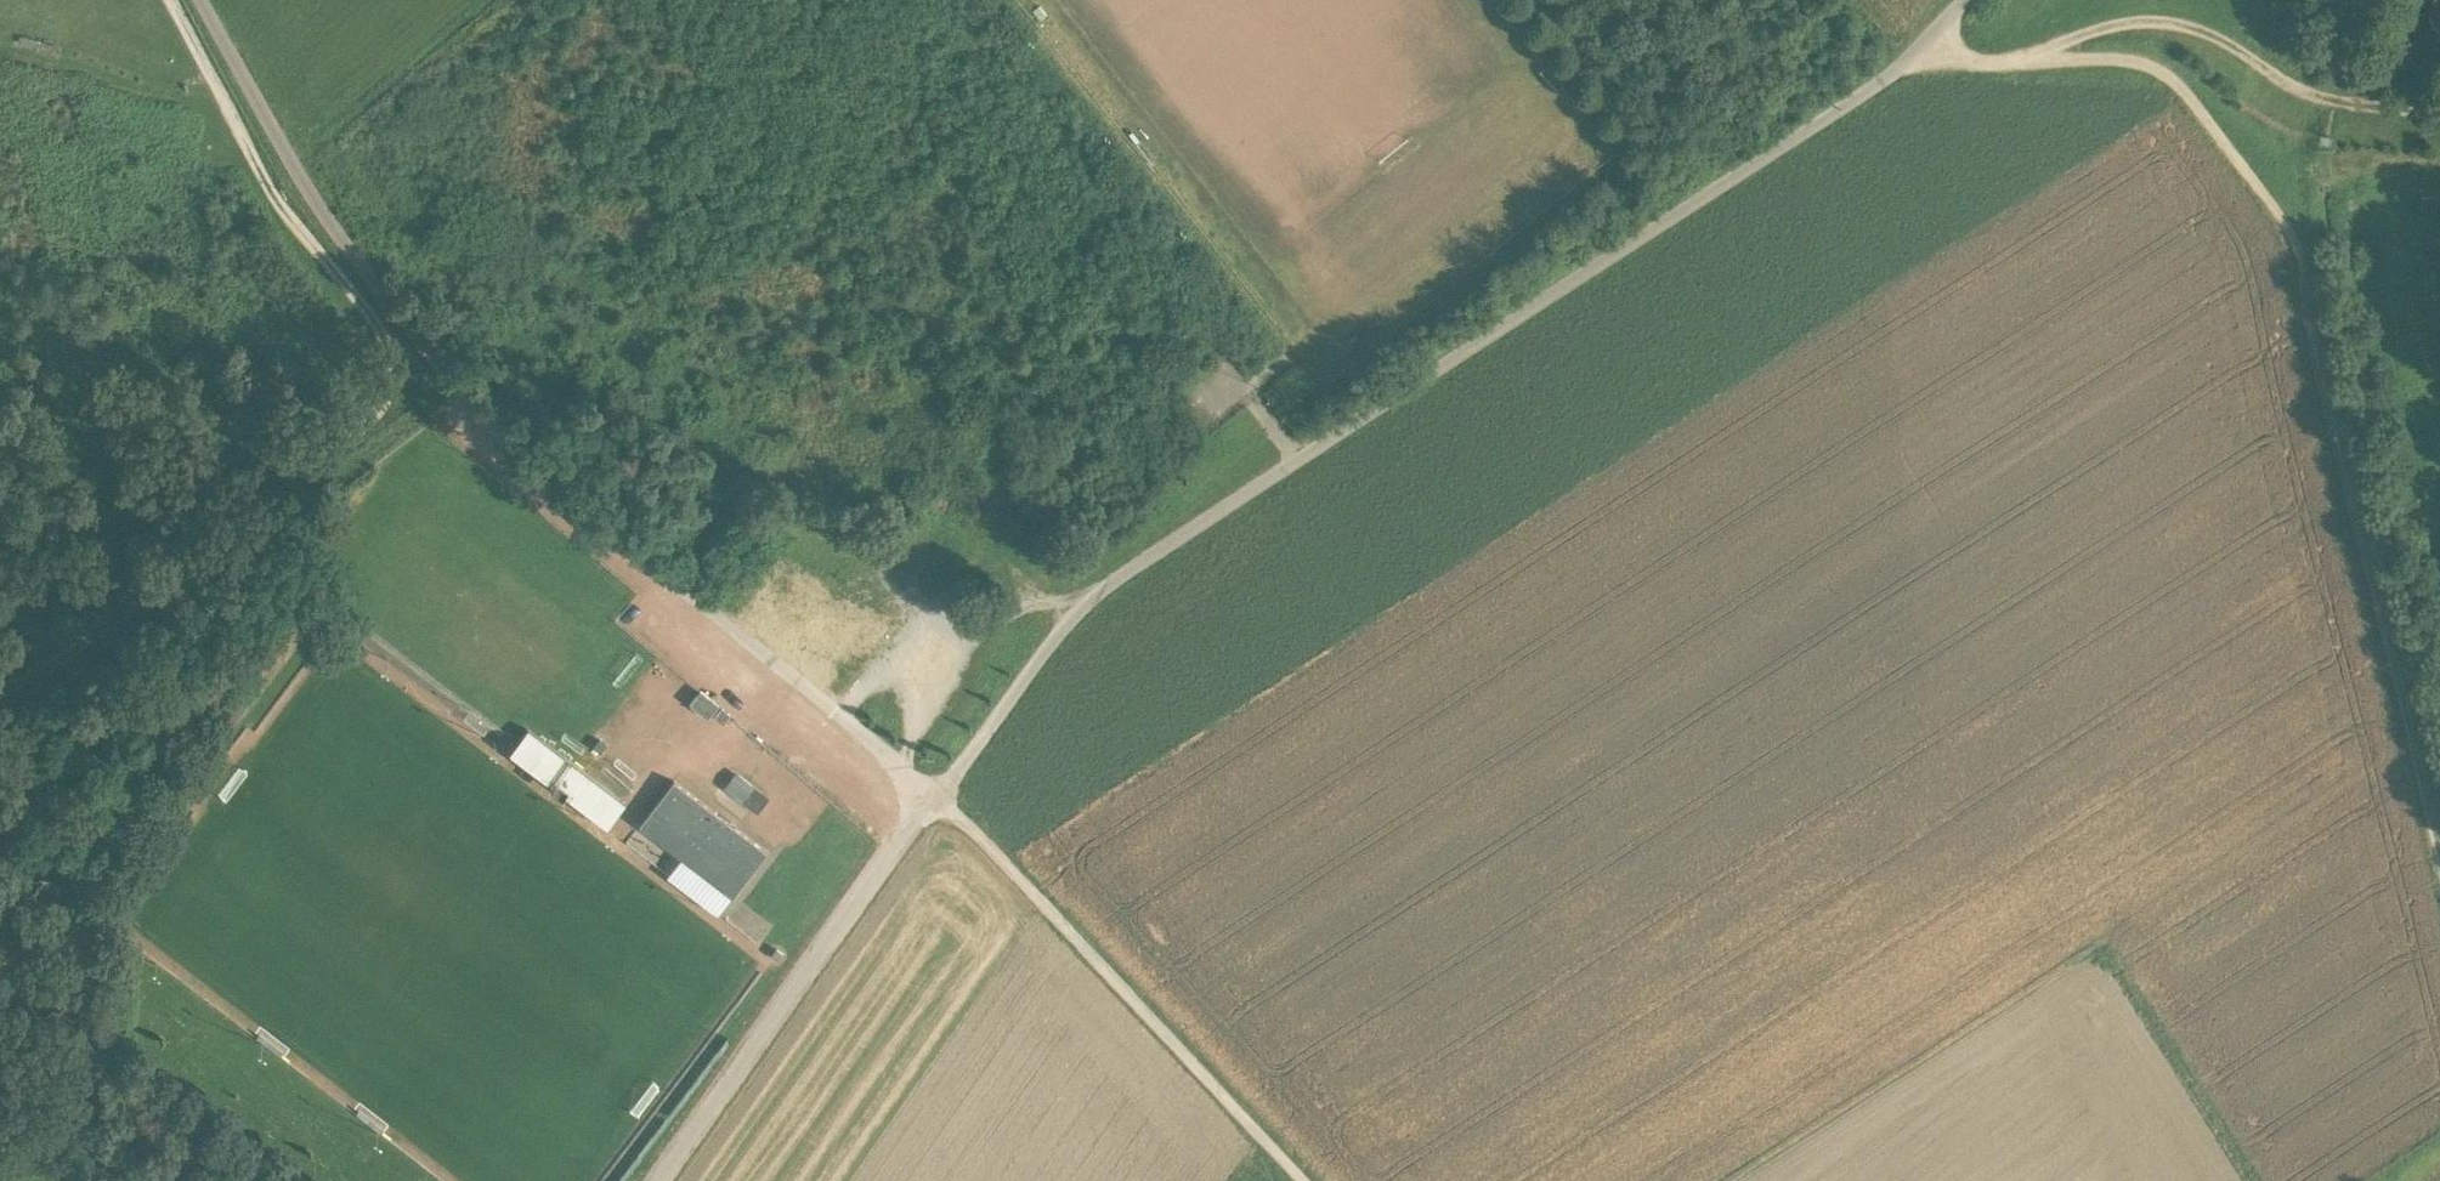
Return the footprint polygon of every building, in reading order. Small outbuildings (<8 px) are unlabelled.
[(2399,29),(2388,22),(2378,39),(2390,46),(2399,29)] [(722,701),(701,685),(691,698),(712,715),(722,701)] [(573,765),(530,732),(520,745),(512,754),(609,828),(626,805),(573,765)] [(753,794),(734,780),(724,793),(743,807),(753,794)] [(768,854),(675,784),(643,827),(736,897),(768,854)]
